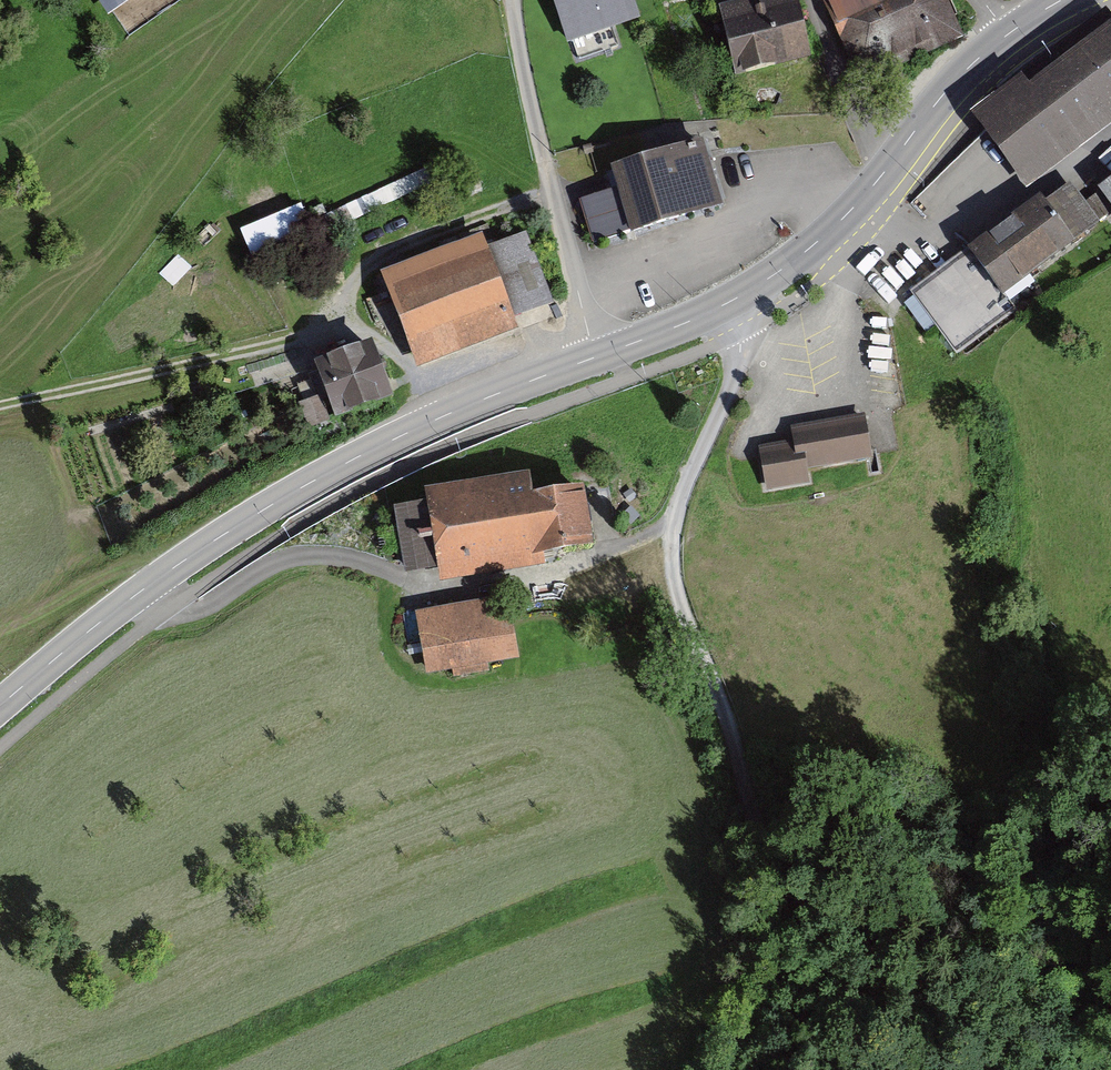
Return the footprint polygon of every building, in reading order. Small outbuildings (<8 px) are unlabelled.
[(124,0),(106,0),(112,9),(124,0)] [(570,44),(666,10),(662,0),(554,0),(570,44)] [(798,0),(757,0),(714,12),(735,85),(815,62),(798,0)] [(962,35),(947,0),(826,0),(851,50),(855,48),(870,79),(962,35)] [(973,120),(1027,191),(1110,128),(1110,16),(973,120)] [(701,139),(608,170),(630,237),(724,206),(701,139)] [(1098,223),(1065,178),(912,294),(957,353),(1008,314),(996,298),(1098,223)] [(1098,189),(1110,206),(1110,179),(1098,189)] [(480,237),(379,277),(416,369),(516,329),(513,321),(554,305),(526,236),(486,252),(480,237)] [(332,423),(393,400),(372,345),(311,368),(332,423)] [(807,470),(872,458),(864,416),(793,429),(795,444),(760,450),(767,491),(810,484),(807,470)] [(552,559),(591,554),(581,482),(529,489),(527,471),(417,486),(420,514),(397,517),(404,567),(435,562),(438,586),(554,570),(552,559)] [(508,599),(414,618),(427,682),(521,662),(508,599)]
